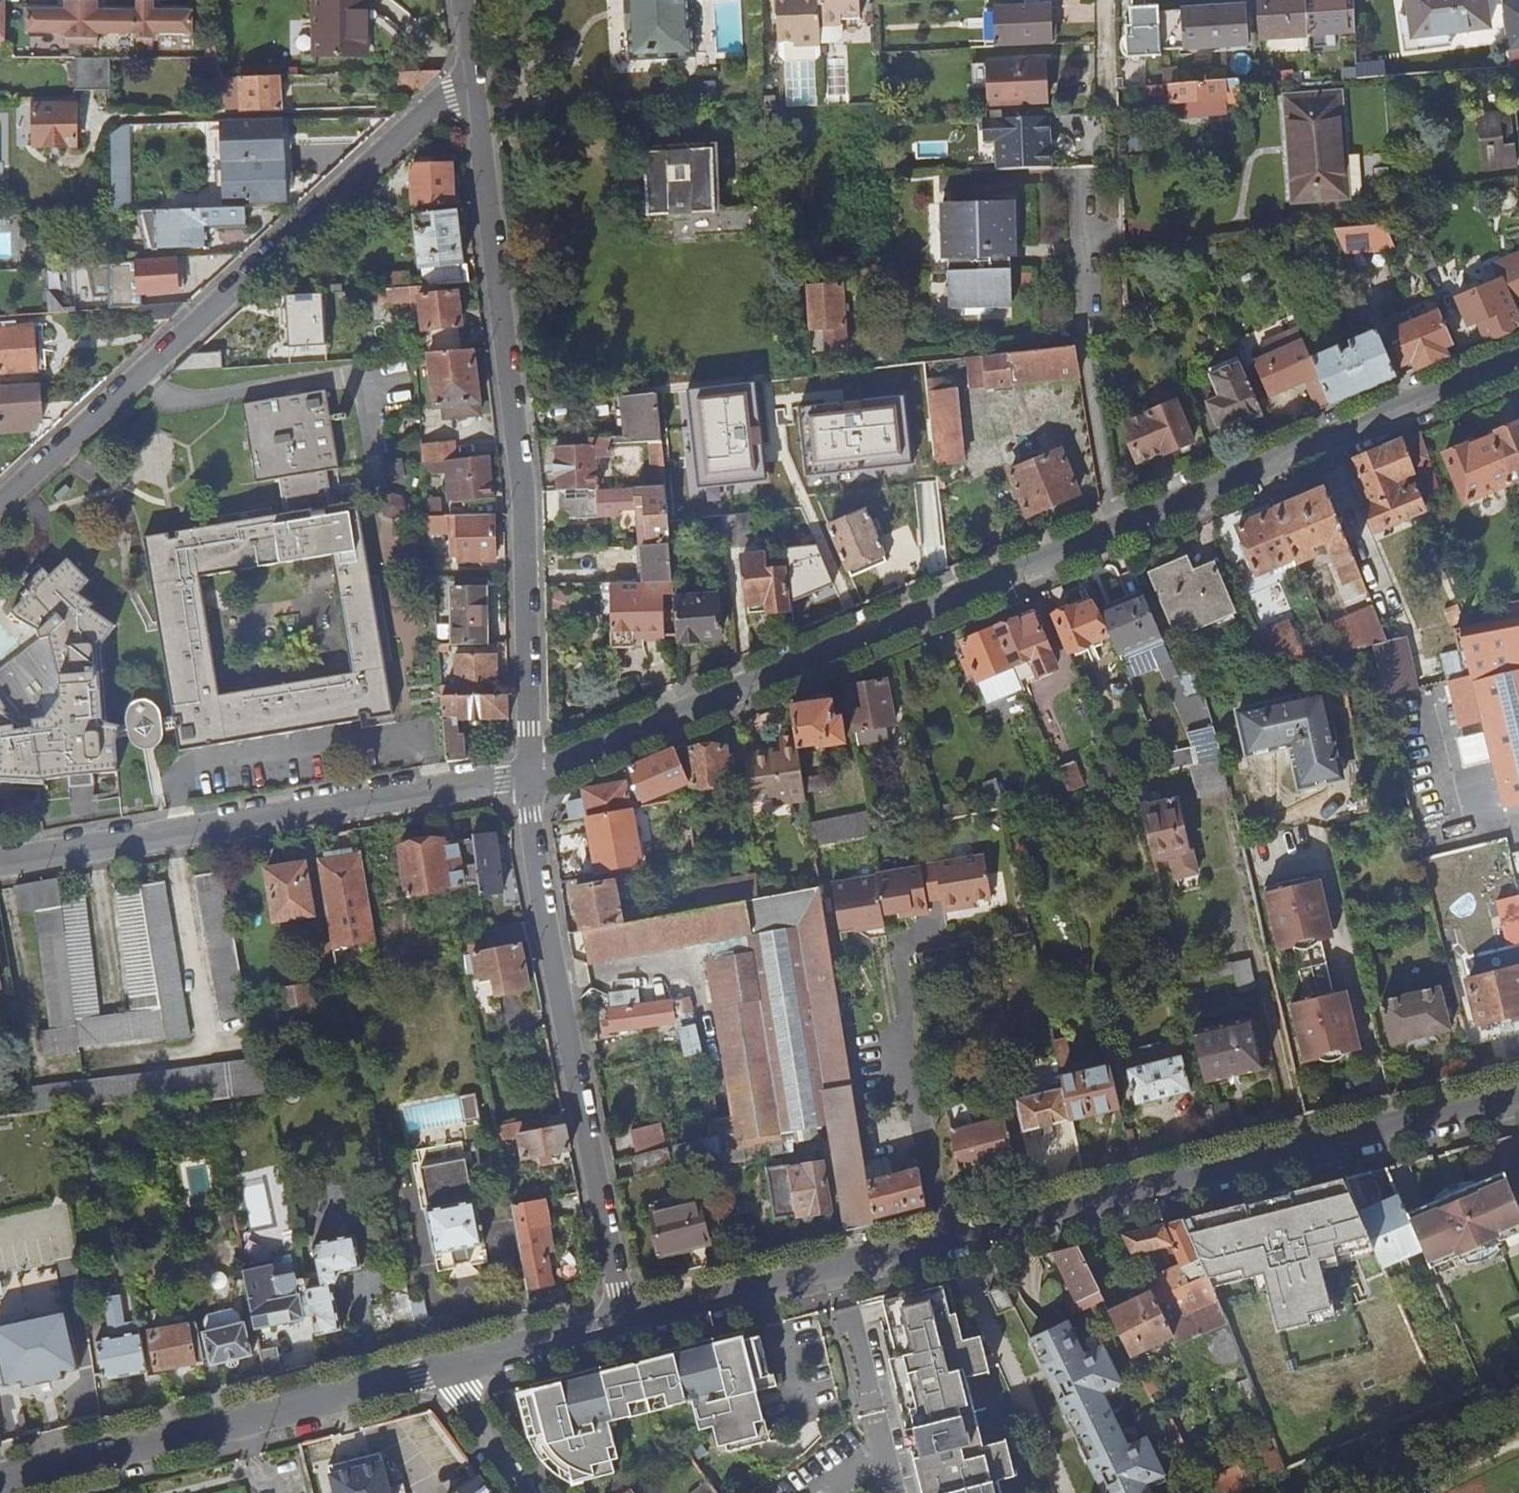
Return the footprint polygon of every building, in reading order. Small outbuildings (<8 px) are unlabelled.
[(27,4),(27,28),(67,28),(66,45),(98,45),(98,28),(138,29),(138,45),(154,45),(154,29),(194,30),(194,7),(154,6),(154,0),(139,0),(139,6),(98,6),(99,0),(67,0),(67,5),(27,4)] [(303,54),(375,54),(375,13),(369,13),(368,0),(315,0),(316,26),(303,26),(303,54)] [(625,30),(627,30),(629,61),(696,57),(694,25),(691,25),(690,0),(624,0),(625,30)] [(823,47),(821,0),(779,0),(781,60),(787,64),(818,63),(824,57),(823,47)] [(823,47),(828,47),(828,44),(840,43),(845,38),(844,22),(862,21),(861,0),(821,0),(823,47)] [(1310,35),(1308,0),(1259,0),(1261,39),(1310,36),(1310,35)] [(1310,35),(1358,30),(1357,0),(1308,0),(1310,35)] [(1416,37),(1493,27),(1489,0),(1411,0),(1416,37)] [(973,48),(998,47),(998,46),(1052,43),(1057,40),(1056,27),(1051,22),(1050,6),(996,7),(998,40),(990,41),(991,37),(979,37),(979,38),(972,39),(973,48)] [(1163,55),(1163,49),(1161,11),(1161,7),(1133,8),(1134,36),(1130,36),(1131,57),(1163,55)] [(1161,11),(1163,49),(1249,44),(1247,7),(1161,11)] [(76,57),(77,90),(96,90),(96,56),(76,57)] [(990,64),(992,105),(1049,102),(1048,61),(990,64)] [(1165,85),(1181,84),(1180,68),(1164,69),(1165,85)] [(423,87),(442,70),(399,71),(399,87),(423,87)] [(281,109),(281,75),(224,77),(228,93),(241,93),(241,109),(241,111),(281,109)] [(1236,104),(1243,104),(1242,88),(1241,80),(1181,84),(1165,85),(1166,104),(1190,102),(1191,117),(1236,114),(1236,104)] [(706,84),(707,103),(717,103),(716,83),(706,84)] [(1343,92),(1287,97),(1296,202),(1351,198),(1343,92)] [(33,105),(34,145),(77,144),(77,104),(33,105)] [(1506,132),(1512,131),(1510,123),(1502,124),(1500,114),(1478,118),(1487,171),(1517,166),(1514,144),(1509,145),(1506,132)] [(1052,167),(1051,116),(984,118),(985,141),(998,140),(999,169),(1052,167)] [(245,161),(284,160),(283,120),(243,121),(245,161)] [(133,206),(133,126),(115,126),(115,206),(133,206)] [(714,148),(644,151),(647,215),(717,212),(714,148)] [(245,161),(227,162),(228,194),(246,193),(247,201),(286,200),(284,160),(245,161)] [(416,206),(455,205),(454,165),(415,166),(416,206)] [(178,192),(179,204),(206,203),(205,192),(178,192)] [(352,207),(375,207),(367,194),(352,207)] [(995,300),(1014,301),(1012,200),(948,202),(951,302),(958,301),(958,309),(963,315),(990,314),(995,309),(995,300)] [(406,206),(386,207),(386,217),(407,216),(406,206)] [(159,210),(154,209),(155,247),(210,244),(209,227),(247,226),(247,207),(159,210)] [(426,286),(471,282),(468,263),(464,264),(456,210),(415,217),(426,286)] [(1378,249),(1413,245),(1403,221),(1368,225),(1378,249)] [(1345,254),(1378,249),(1368,225),(1333,229),(1345,254)] [(1518,307),(1518,256),(1497,265),(1502,279),(1459,298),(1470,325),(1479,321),(1487,340),(1518,326),(1518,315),(1516,308),(1518,307)] [(179,290),(177,258),(139,261),(141,293),(179,290)] [(387,289),(412,287),(412,278),(411,271),(386,272),(387,289)] [(1134,275),(1127,276),(1128,312),(1150,311),(1134,275)] [(412,287),(420,287),(419,277),(412,278),(412,287)] [(807,285),(810,328),(827,326),(828,347),(848,345),(843,283),(807,285)] [(428,354),(462,352),(460,315),(462,315),(460,291),(421,294),(420,287),(412,287),(387,289),(382,289),(383,305),(416,303),(415,296),(421,295),(425,354),(428,354)] [(326,291),(291,292),(292,343),(328,342),(326,291)] [(1445,347),(1454,343),(1440,312),(1416,322),(1434,362),(1449,356),(1445,347)] [(1418,369),(1434,362),(1416,322),(1391,332),(1404,364),(1414,360),(1418,369)] [(38,369),(35,324),(0,327),(0,371),(38,369)] [(1055,329),(1057,338),(1073,335),(1071,327),(1055,329)] [(1311,357),(1332,405),(1400,377),(1378,328),(1350,340),(1353,348),(1343,353),(1340,345),(1311,357)] [(1320,411),(1332,405),(1311,357),(1299,329),(1259,347),(1267,365),(1258,369),(1270,396),(1307,381),(1320,411)] [(972,389),(1081,378),(1075,345),(925,362),(927,375),(971,371),(972,389)] [(462,352),(428,354),(436,408),(445,406),(446,419),(481,414),(479,402),(480,402),(473,351),(462,352)] [(1244,423),(1263,415),(1241,362),(1211,374),(1220,397),(1207,402),(1218,427),(1241,417),(1244,423)] [(929,394),(944,392),(943,379),(927,380),(929,394)] [(769,380),(756,382),(757,397),(771,395),(770,380),(769,380)] [(0,385),(0,431),(25,430),(24,421),(43,420),(40,382),(0,385)] [(149,703),(146,703),(143,703),(142,703),(146,728),(150,749),(153,749),(155,748),(157,747),(160,744),(161,743),(162,740),(163,739),(164,736),(165,734),(165,730),(164,729),(176,726),(180,749),(183,748),(346,722),(361,719),(360,713),(367,711),(368,718),(394,714),(358,500),(334,504),(328,470),(340,468),(327,390),(246,404),(255,458),(279,454),(288,512),(178,530),(179,536),(171,538),(170,531),(145,535),(145,537),(154,592),(159,622),(160,630),(174,714),(163,716),(162,714),(161,712),(159,709),(156,707),(154,705),(151,704),(149,703)] [(929,394),(937,465),(965,461),(957,391),(944,392),(929,394)] [(643,440),(639,393),(624,395),(627,435),(620,435),(611,436),(611,443),(643,440)] [(616,396),(620,435),(627,435),(624,395),(616,396)] [(803,403),(808,477),(914,469),(909,395),(803,403)] [(1141,423),(1155,458),(1166,452),(1167,455),(1195,441),(1177,401),(1148,414),(1141,412),(1140,412),(1141,423)] [(1141,464),(1155,458),(1141,423),(1140,412),(1130,417),(1128,424),(1136,442),(1131,444),(1141,464)] [(1498,432),(1499,434),(1493,436),(1511,482),(1518,479),(1518,423),(1498,432)] [(1424,430),(1406,438),(1415,464),(1433,458),(1424,430)] [(1467,501),(1511,482),(1493,436),(1470,446),(1469,444),(1447,453),(1467,501)] [(655,486),(667,485),(663,438),(650,440),(655,486)] [(1406,438),(1356,459),(1368,488),(1361,491),(1378,530),(1426,509),(1417,485),(1412,486),(1408,475),(1418,472),(1415,464),(1406,438)] [(431,463),(457,459),(455,443),(424,447),(425,463),(431,463)] [(560,491),(599,489),(598,467),(604,467),(603,461),(598,461),(597,454),(613,452),(612,444),(597,445),(597,443),(557,447),(560,491)] [(1014,472),(1032,514),(1082,493),(1065,450),(1014,472)] [(457,459),(431,463),(431,468),(438,471),(449,471),(453,502),(495,497),(490,456),(457,459)] [(670,523),(667,485),(655,486),(639,487),(640,507),(648,507),(652,546),(672,545),(670,523)] [(1328,487),(1279,508),(1301,560),(1317,554),(1313,546),(1328,539),(1347,582),(1358,578),(1364,593),(1370,591),(1328,487)] [(599,489),(560,491),(561,518),(600,516),(599,489)] [(429,516),(441,516),(440,498),(428,499),(429,516)] [(1305,570),(1301,560),(1279,508),(1240,525),(1260,573),(1294,558),(1300,572),(1305,570)] [(855,568),(857,575),(890,560),(888,553),(888,552),(870,511),(835,525),(853,568),(855,568)] [(722,515),(725,548),(743,546),(740,513),(722,515)] [(495,560),(495,515),(441,516),(429,516),(431,531),(446,530),(447,524),(459,524),(460,560),(495,560)] [(648,582),(675,581),(672,545),(652,546),(645,547),(648,582)] [(789,568),(787,552),(779,553),(780,566),(767,567),(766,551),(744,553),(751,613),(772,611),(773,613),(773,616),(775,617),(788,616),(790,613),(788,610),(790,608),(786,569),(789,568)] [(1235,610),(1215,563),(1194,572),(1188,558),(1154,572),(1177,625),(1193,618),(1196,627),(1235,610)] [(150,749),(146,728),(142,703),(140,703),(138,704),(136,705),(134,706),(132,708),(131,710),(129,712),(128,715),(128,717),(128,720),(128,722),(128,724),(122,726),(109,722),(103,648),(115,627),(90,610),(94,605),(80,596),(90,581),(70,560),(66,564),(52,577),(45,569),(27,587),(30,590),(25,594),(27,597),(23,600),(24,602),(14,612),(21,619),(41,631),(44,640),(51,638),(63,675),(65,676),(65,685),(64,685),(65,697),(49,719),(25,725),(6,714),(9,710),(4,702),(0,705),(0,783),(45,786),(45,782),(71,776),(121,772),(117,743),(119,738),(129,736),(130,739),(132,741),(133,744),(135,745),(137,747),(139,748),(142,749),(144,750),(148,750),(150,749)] [(676,595),(675,581),(648,582),(613,583),(615,648),(638,647),(637,631),(661,630),(661,638),(667,638),(666,613),(661,613),(661,599),(664,599),(663,596),(676,595)] [(792,592),(795,625),(827,612),(815,583),(792,592)] [(455,645),(489,645),(487,589),(454,590),(455,609),(453,609),(454,626),(455,627),(455,645)] [(1145,593),(1103,611),(1123,657),(1164,639),(1145,593)] [(676,599),(680,640),(683,640),(685,644),(687,646),(698,644),(700,641),(700,639),(722,637),(719,595),(676,599)] [(1054,614),(1070,650),(1074,648),(1077,654),(1104,642),(1102,636),(1106,634),(1092,601),(1077,607),(1076,605),(1054,614)] [(1376,641),(1390,639),(1376,605),(1328,625),(1338,647),(1338,649),(1340,648),(1376,641)] [(1018,616),(999,625),(1014,662),(1031,655),(1035,665),(1043,672),(1053,667),(1055,657),(1035,611),(1019,617),(1018,616)] [(1516,615),(1470,623),(1456,625),(1469,676),(1470,681),(1476,680),(1507,806),(1518,803),(1518,614),(1516,615)] [(1275,659),(1307,653),(1291,620),(1263,632),(1275,659)] [(1015,664),(1014,662),(999,625),(961,640),(969,658),(963,660),(968,673),(974,670),(978,679),(1015,664)] [(1407,635),(1390,639),(1376,641),(1388,694),(1419,687),(1407,635)] [(0,674),(0,705),(4,702),(9,710),(6,714),(25,725),(49,719),(65,697),(64,685),(65,685),(65,676),(63,675),(51,638),(44,640),(0,674)] [(459,695),(500,695),(500,653),(459,653),(459,695)] [(846,687),(854,730),(895,723),(887,679),(846,687)] [(1327,693),(1235,713),(1243,755),(1293,745),(1302,788),(1345,778),(1327,693)] [(510,695),(500,695),(459,695),(444,695),(449,761),(456,760),(468,759),(466,733),(461,733),(460,718),(511,719),(510,695)] [(796,731),(798,744),(819,741),(820,744),(846,740),(841,715),(834,716),(831,699),(792,706),(796,731)] [(807,799),(798,744),(796,731),(779,735),(782,748),(782,751),(773,754),(768,750),(755,752),(751,757),(758,798),(774,796),(789,794),(790,802),(807,799)] [(686,748),(689,786),(724,783),(721,745),(686,748)] [(1195,764),(1199,764),(1195,746),(1163,751),(1171,770),(1195,764)] [(674,748),(630,767),(644,800),(688,781),(674,748)] [(1074,757),(1058,761),(1069,789),(1084,783),(1074,757)] [(1224,759),(1199,764),(1195,764),(1202,795),(1231,789),(1224,759)] [(805,776),(808,791),(830,787),(827,772),(805,776)] [(998,779),(985,782),(991,806),(1003,804),(998,779)] [(582,788),(587,817),(631,809),(636,807),(635,801),(630,802),(626,780),(582,788)] [(1138,783),(1156,859),(1174,855),(1179,877),(1201,872),(1196,848),(1192,849),(1181,799),(1152,805),(1146,781),(1138,783)] [(1044,787),(1046,797),(1048,797),(1069,792),(1065,783),(1044,787)] [(776,805),(790,802),(789,794),(774,796),(776,805)] [(631,809),(587,817),(595,859),(639,850),(631,809)] [(814,843),(873,831),(869,809),(812,820),(814,830),(812,831),(814,843)] [(1410,832),(1420,830),(1415,809),(1405,811),(1410,832)] [(684,859),(696,856),(693,830),(680,832),(684,859)] [(481,884),(482,892),(504,890),(498,831),(475,833),(476,838),(481,884)] [(410,895),(481,884),(476,838),(449,843),(447,838),(424,843),(420,839),(408,840),(405,845),(403,846),(410,895)] [(364,852),(320,858),(334,947),(378,940),(364,852)] [(884,913),(900,910),(913,908),(914,914),(930,911),(928,900),(943,897),(945,910),(963,907),(962,902),(975,900),(994,896),(986,854),(922,865),(922,866),(877,874),(878,876),(833,883),(840,927),(869,922),(870,928),(886,924),(884,913)] [(307,861),(268,867),(276,919),(315,912),(307,861)] [(249,1014),(245,993),(226,870),(199,875),(222,1019),(249,1014)] [(1292,948),(1305,999),(1290,1003),(1305,1062),(1320,1058),(1325,1053),(1340,1050),(1347,1052),(1363,1048),(1348,987),(1336,990),(1325,941),(1337,938),(1322,874),(1264,887),(1280,951),(1292,948)] [(701,910),(759,899),(757,876),(699,886),(701,910)] [(133,1010),(103,1014),(87,896),(63,899),(60,880),(18,885),(22,911),(24,913),(39,912),(53,1027),(39,1029),(41,1047),(45,1050),(54,1049),(54,1052),(81,1048),(81,1044),(169,1033),(169,1037),(189,1035),(168,878),(116,885),(133,1010)] [(584,931),(624,924),(616,881),(576,888),(584,931)] [(762,898),(779,895),(776,883),(760,886),(762,898)] [(822,887),(779,895),(762,898),(759,899),(701,910),(624,924),(584,931),(590,962),(752,932),(753,935),(746,936),(748,952),(705,960),(734,1117),(713,1120),(716,1137),(717,1143),(722,1143),(800,1128),(818,1125),(832,1122),(849,1229),(876,1222),(875,1217),(869,1181),(857,1108),(822,887)] [(1518,944),(1518,899),(1501,903),(1511,946),(1518,944)] [(902,916),(914,914),(913,908),(900,910),(902,916)] [(488,939),(487,930),(485,918),(473,920),(475,941),(488,939)] [(888,935),(886,924),(870,928),(869,922),(840,927),(841,932),(857,930),(870,938),(888,935)] [(521,942),(527,941),(524,923),(487,930),(488,939),(489,948),(521,942)] [(474,951),(489,948),(488,939),(475,941),(469,942),(469,952),(474,951)] [(529,983),(521,942),(489,948),(474,951),(479,975),(495,972),(498,989),(529,983)] [(1251,958),(1183,975),(1185,984),(1236,972),(1240,992),(1258,988),(1251,958)] [(1481,1023),(1518,1013),(1518,970),(1470,983),(1481,1023)] [(310,981),(280,987),(283,1006),(313,1000),(310,981)] [(1373,1015),(1378,1038),(1392,1034),(1394,1044),(1452,1030),(1442,987),(1384,1001),(1386,1012),(1373,1015)] [(685,999),(673,1001),(677,1023),(696,1020),(691,998),(693,997),(690,988),(683,989),(685,999)] [(245,993),(249,1014),(272,1009),(269,989),(245,993)] [(615,1031),(677,1023),(673,1001),(612,1010),(613,1020),(615,1031)] [(1196,1032),(1207,1081),(1265,1067),(1253,1018),(1196,1032)] [(608,1033),(615,1031),(613,1020),(607,1021),(608,1033)] [(678,1028),(698,1025),(696,1020),(677,1023),(678,1028)] [(1055,1037),(1062,1066),(1071,1065),(1064,1035),(1055,1037)] [(1325,1053),(1320,1058),(1322,1060),(1325,1061),(1327,1061),(1330,1061),(1334,1061),(1338,1060),(1341,1059),(1342,1057),(1345,1055),(1346,1054),(1347,1052),(1340,1050),(1325,1053)] [(1182,1056),(1129,1070),(1137,1104),(1191,1090),(1182,1056)] [(259,1058),(85,1080),(88,1103),(158,1095),(212,1088),(213,1099),(267,1093),(259,1058)] [(1110,1066),(1064,1076),(1066,1087),(1073,1120),(1120,1108),(1110,1066)] [(1397,1073),(1387,1076),(1392,1093),(1401,1091),(1397,1073)] [(1026,1132),(1073,1120),(1066,1087),(1019,1098),(1022,1111),(1026,1132)] [(468,1118),(482,1117),(479,1092),(465,1093),(468,1118)] [(1036,1182),(1026,1132),(1022,1111),(1010,1114),(1015,1134),(1011,1135),(1007,1115),(972,1125),(969,1110),(965,1104),(955,1106),(951,1112),(950,1115),(966,1200),(973,1198),(967,1170),(1016,1156),(1018,1164),(1020,1187),(1036,1182)] [(544,1116),(499,1124),(501,1138),(521,1135),(526,1159),(572,1149),(567,1125),(547,1129),(544,1116)] [(802,1138),(820,1135),(818,1125),(800,1128),(802,1138)] [(638,1157),(664,1151),(661,1137),(634,1144),(638,1157)] [(706,1158),(724,1153),(722,1143),(717,1143),(716,1137),(704,1140),(669,1150),(673,1167),(706,1158)] [(1492,1142),(1503,1170),(1518,1163),(1508,1138),(1492,1142)] [(669,1150),(664,1151),(638,1157),(614,1164),(618,1181),(673,1167),(669,1150)] [(726,1162),(724,1153),(706,1158),(708,1165),(726,1162)] [(777,1218),(832,1209),(824,1161),(789,1167),(789,1164),(768,1167),(777,1218)] [(916,1169),(869,1181),(875,1217),(926,1204),(918,1168),(916,1169)] [(1386,1169),(1371,1173),(1379,1189),(1394,1186),(1386,1169)] [(1518,1206),(1518,1173),(1507,1178),(1518,1206)] [(1424,1252),(1431,1269),(1459,1258),(1459,1259),(1503,1242),(1502,1240),(1518,1233),(1518,1206),(1507,1178),(1506,1175),(1466,1191),(1470,1202),(1461,1207),(1462,1208),(1454,1211),(1449,1198),(1407,1215),(1424,1252)] [(1343,1178),(1185,1221),(1212,1287),(1252,1277),(1257,1291),(1264,1290),(1276,1334),(1338,1320),(1335,1314),(1343,1312),(1331,1267),(1379,1255),(1371,1237),(1360,1214),(1356,1205),(1343,1178)] [(1381,1195),(1356,1205),(1360,1214),(1399,1197),(1394,1186),(1379,1189),(1381,1195)] [(1449,1198),(1454,1211),(1462,1208),(1461,1207),(1470,1202),(1466,1191),(1449,1198)] [(1360,1214),(1371,1237),(1379,1255),(1385,1268),(1424,1252),(1407,1215),(1399,1197),(1360,1214)] [(528,1279),(530,1288),(554,1283),(543,1224),(551,1223),(547,1198),(514,1204),(528,1279)] [(428,1210),(438,1253),(486,1243),(477,1199),(428,1210)] [(700,1203),(653,1215),(662,1254),(710,1242),(700,1203)] [(1175,1336),(1189,1365),(1225,1350),(1232,1367),(1244,1362),(1228,1324),(1219,1302),(1212,1287),(1185,1221),(1124,1236),(1134,1256),(1175,1246),(1183,1266),(1148,1283),(1152,1292),(1175,1336)] [(314,1315),(318,1334),(343,1329),(335,1288),(344,1273),(363,1268),(356,1235),(315,1244),(322,1277),(306,1280),(309,1294),(314,1315)] [(1083,1309),(1084,1311),(1084,1312),(1099,1304),(1105,1301),(1078,1248),(1055,1253),(1083,1309)] [(278,1276),(297,1271),(294,1253),(272,1258),(273,1264),(276,1263),(278,1276)] [(314,1315),(309,1294),(303,1295),(297,1271),(278,1276),(276,1263),(273,1264),(253,1268),(252,1264),(246,1265),(259,1329),(307,1319),(307,1316),(314,1315)] [(534,1309),(530,1288),(528,1279),(505,1285),(511,1315),(534,1309)] [(106,1377),(148,1371),(134,1283),(120,1286),(121,1293),(106,1295),(112,1336),(100,1338),(106,1377)] [(951,1285),(945,1287),(952,1313),(958,1311),(951,1285)] [(989,1294),(1001,1316),(1016,1309),(1014,1305),(1005,1286),(989,1294)] [(945,1287),(884,1301),(899,1358),(895,1359),(891,1360),(909,1430),(915,1428),(917,1436),(919,1446),(915,1447),(926,1492),(1005,1492),(1001,1481),(1008,1479),(1007,1474),(1017,1471),(1014,1458),(1012,1449),(1010,1441),(987,1447),(969,1378),(992,1372),(988,1355),(984,1342),(970,1346),(969,1340),(965,1342),(958,1311),(952,1313),(945,1287)] [(1152,1292),(1111,1312),(1134,1358),(1175,1336),(1152,1292)] [(0,1327),(0,1355),(8,1388),(24,1383),(26,1389),(67,1377),(66,1371),(82,1367),(68,1308),(0,1327)] [(210,1391),(224,1388),(220,1363),(253,1357),(247,1325),(246,1325),(244,1314),(237,1311),(211,1315),(207,1321),(209,1332),(207,1333),(213,1365),(206,1366),(210,1391)] [(1031,1340),(1041,1360),(1050,1378),(1074,1428),(1078,1435),(1106,1492),(1155,1492),(1150,1484),(1167,1475),(1149,1437),(1130,1446),(1104,1393),(1123,1384),(1104,1346),(1086,1355),(1069,1321),(1031,1340)] [(196,1362),(205,1360),(200,1334),(198,1322),(189,1323),(196,1362)] [(158,1369),(196,1362),(189,1323),(147,1331),(149,1339),(153,1339),(158,1369)] [(535,1395),(521,1399),(532,1439),(534,1438),(547,1435),(554,1460),(569,1456),(576,1485),(617,1475),(614,1462),(620,1461),(611,1424),(631,1419),(629,1411),(671,1400),(673,1408),(693,1403),(701,1432),(715,1428),(719,1445),(720,1448),(744,1442),(759,1438),(756,1425),(758,1424),(765,1422),(754,1382),(768,1379),(762,1355),(750,1358),(745,1339),(743,1332),(713,1340),(715,1346),(695,1351),(694,1345),(683,1348),(684,1354),(676,1356),(674,1350),(657,1354),(659,1360),(619,1370),(618,1364),(601,1369),(603,1375),(594,1377),(592,1371),(581,1374),(583,1380),(563,1385),(534,1392),(535,1395)] [(205,1360),(206,1366),(213,1365),(207,1333),(200,1334),(205,1360)] [(986,1336),(969,1340),(970,1346),(984,1342),(987,1342),(986,1336)] [(713,1340),(694,1345),(695,1351),(715,1346),(713,1340)] [(683,1348),(674,1350),(676,1356),(684,1354),(683,1348)] [(601,1369),(592,1371),(594,1377),(603,1375),(601,1369)] [(562,1379),(563,1385),(583,1380),(581,1374),(562,1379)] [(1145,1380),(1153,1396),(1160,1392),(1152,1377),(1145,1380)] [(0,1394),(0,1444),(21,1439),(14,1393),(0,1394)] [(906,1449),(915,1447),(919,1446),(917,1436),(904,1439),(906,1449)] [(1235,1456),(1250,1486),(1288,1470),(1275,1439),(1235,1456)] [(331,1474),(335,1492),(391,1492),(383,1461),(331,1474)] [(711,1481),(695,1492),(720,1492),(711,1481)] [(1201,1492),(1224,1492),(1220,1484),(1201,1492)]
